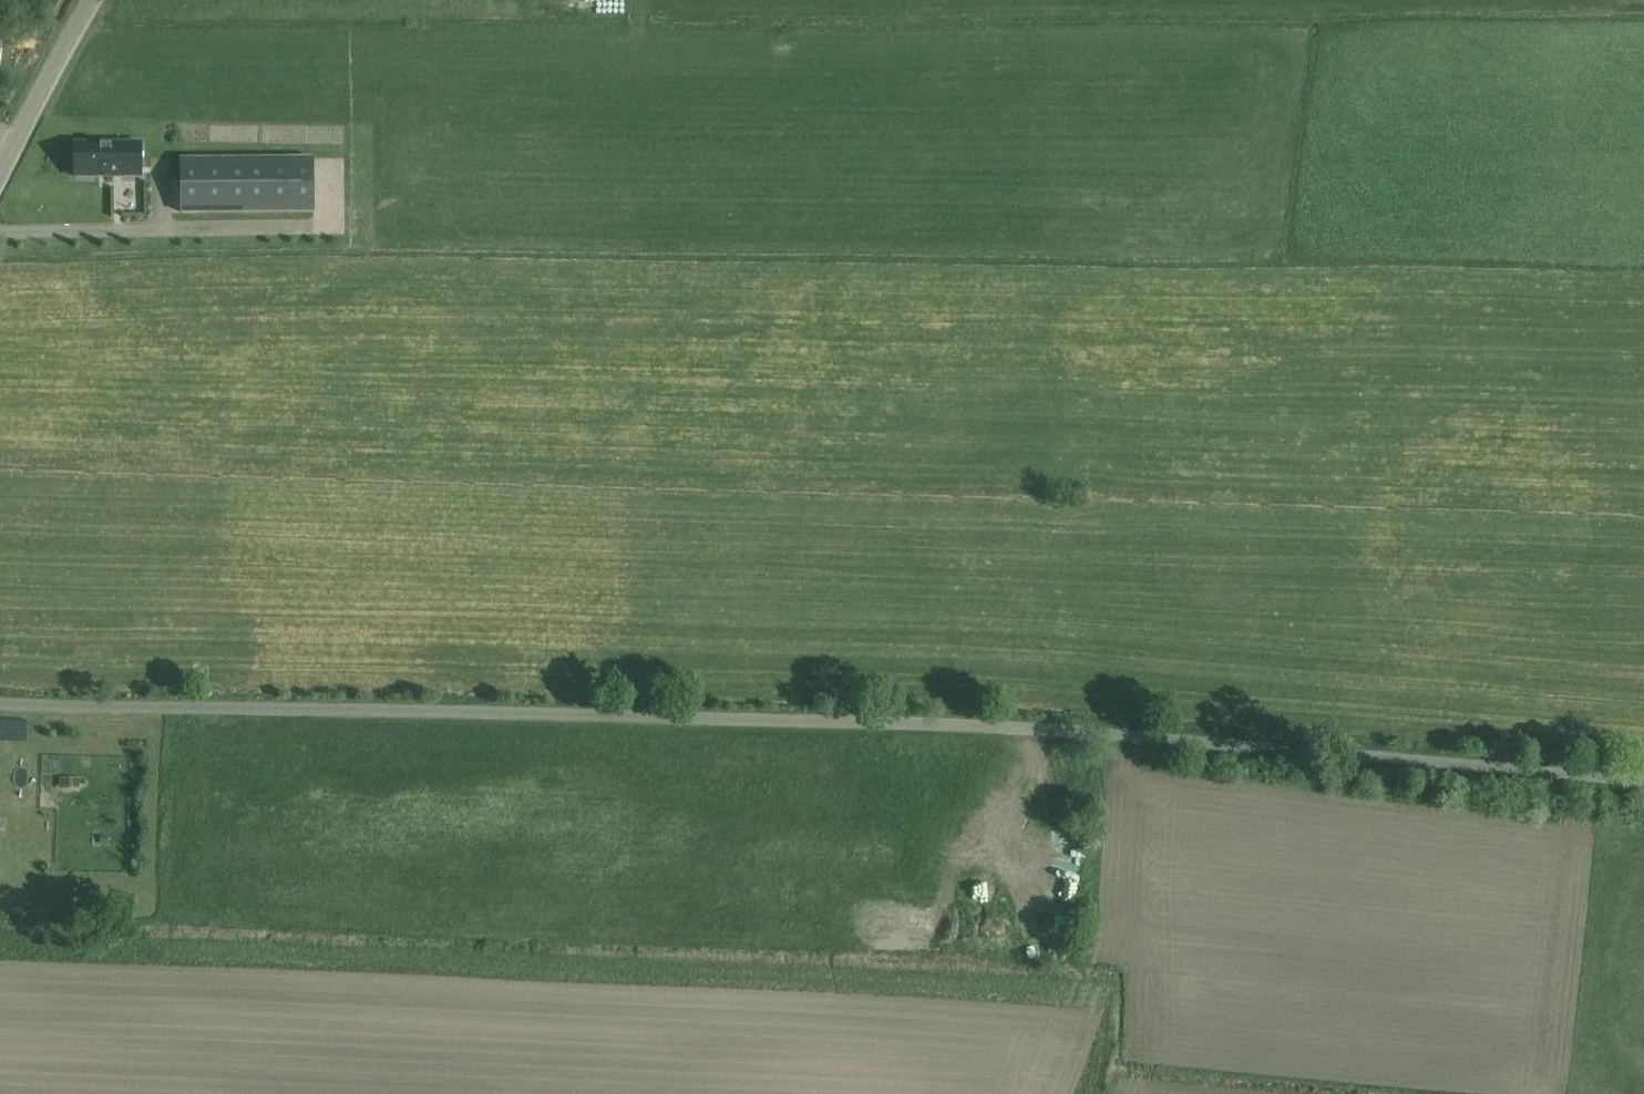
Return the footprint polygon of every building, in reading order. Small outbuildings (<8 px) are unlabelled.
[(141,143),(75,144),(75,177),(141,177),(141,143)] [(313,158),(180,159),(181,212),(314,211),(313,158)]
